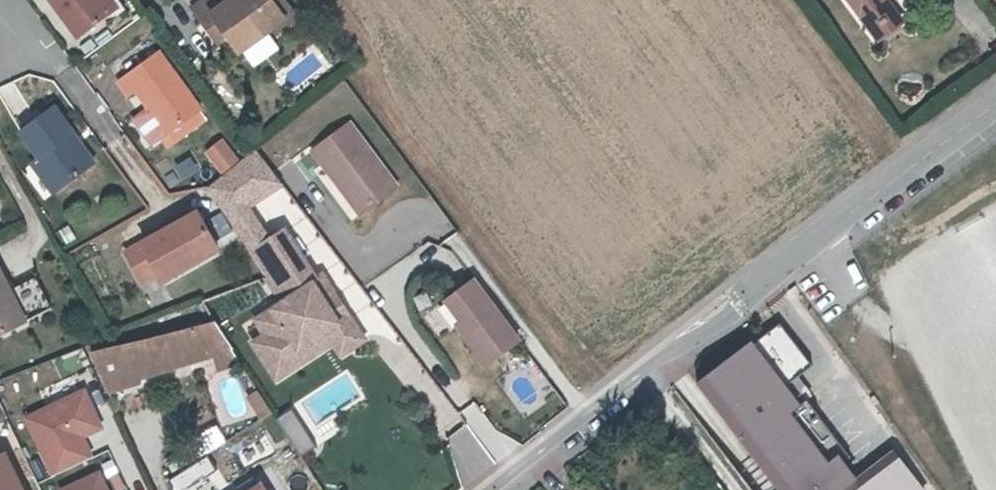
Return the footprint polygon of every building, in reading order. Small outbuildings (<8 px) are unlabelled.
[(108,0),(54,0),(76,31),(112,5),(108,0)] [(115,10),(125,3),(123,0),(108,0),(112,5),(115,10)] [(228,36),(239,53),(295,14),(286,0),(200,0),(192,6),(203,21),(213,14),(228,36)] [(870,32),(879,25),(880,26),(886,22),(885,21),(895,14),(885,0),(848,0),(870,32)] [(219,43),(228,36),(213,14),(203,21),(219,43)] [(901,23),(895,14),(885,21),(886,22),(880,26),(879,25),(870,32),(877,40),(901,23)] [(157,136),(166,130),(198,106),(157,49),(118,77),(128,91),(136,85),(141,94),(136,98),(136,105),(157,136)] [(64,134),(71,129),(51,101),(17,126),(36,153),(32,155),(53,184),(83,163),(64,134)] [(198,106),(166,130),(171,137),(203,114),(198,106)] [(341,179),(369,215),(400,192),(352,127),(315,156),(336,183),(341,179)] [(64,134),(83,163),(91,157),(71,129),(64,134)] [(215,171),(235,159),(222,136),(201,147),(215,171)] [(252,149),(206,186),(244,246),(266,233),(249,205),(278,181),(252,149)] [(47,189),(53,184),(32,155),(25,160),(47,189)] [(363,219),(369,215),(341,179),(336,183),(363,219)] [(188,248),(192,257),(213,247),(192,209),(120,247),(136,276),(152,267),(188,248)] [(313,282),(280,232),(251,252),(285,302),(258,320),(268,335),(256,343),(280,378),(298,365),(302,348),(351,314),(331,285),(313,282)] [(188,248),(152,267),(157,276),(192,257),(188,248)] [(21,323),(6,293),(10,291),(3,278),(0,272),(0,334),(21,323)] [(6,293),(21,323),(30,318),(9,276),(3,278),(10,291),(6,293)] [(475,332),(467,339),(479,356),(478,357),(488,371),(522,346),(476,285),(453,302),(469,324),(475,332)] [(460,330),(467,339),(475,332),(469,324),(453,302),(449,305),(465,327),(460,330)] [(420,319),(438,330),(447,316),(428,305),(420,319)] [(302,348),(298,365),(335,339),(344,352),(367,336),(351,314),(302,348)] [(679,386),(755,489),(924,489),(897,453),(857,481),(833,448),(824,454),(791,410),(809,397),(792,373),(807,361),(775,317),(679,386)] [(215,319),(92,352),(101,375),(103,374),(143,363),(144,367),(216,349),(220,364),(240,359),(215,319)] [(103,374),(110,390),(141,382),(138,369),(144,367),(143,363),(103,374)] [(292,399),(313,445),(330,437),(321,416),(359,398),(348,373),(292,399)] [(85,382),(19,413),(47,474),(91,453),(84,437),(106,426),(85,382)] [(273,412),(260,390),(251,396),(265,417),(273,412)] [(8,420),(0,402),(0,423),(8,420)] [(294,407),(278,413),(295,453),(310,447),(294,407)] [(0,450),(0,489),(25,489),(4,448),(0,450)] [(167,478),(174,489),(184,489),(200,480),(190,464),(167,478)] [(56,487),(57,489),(111,489),(100,466),(56,487)]
